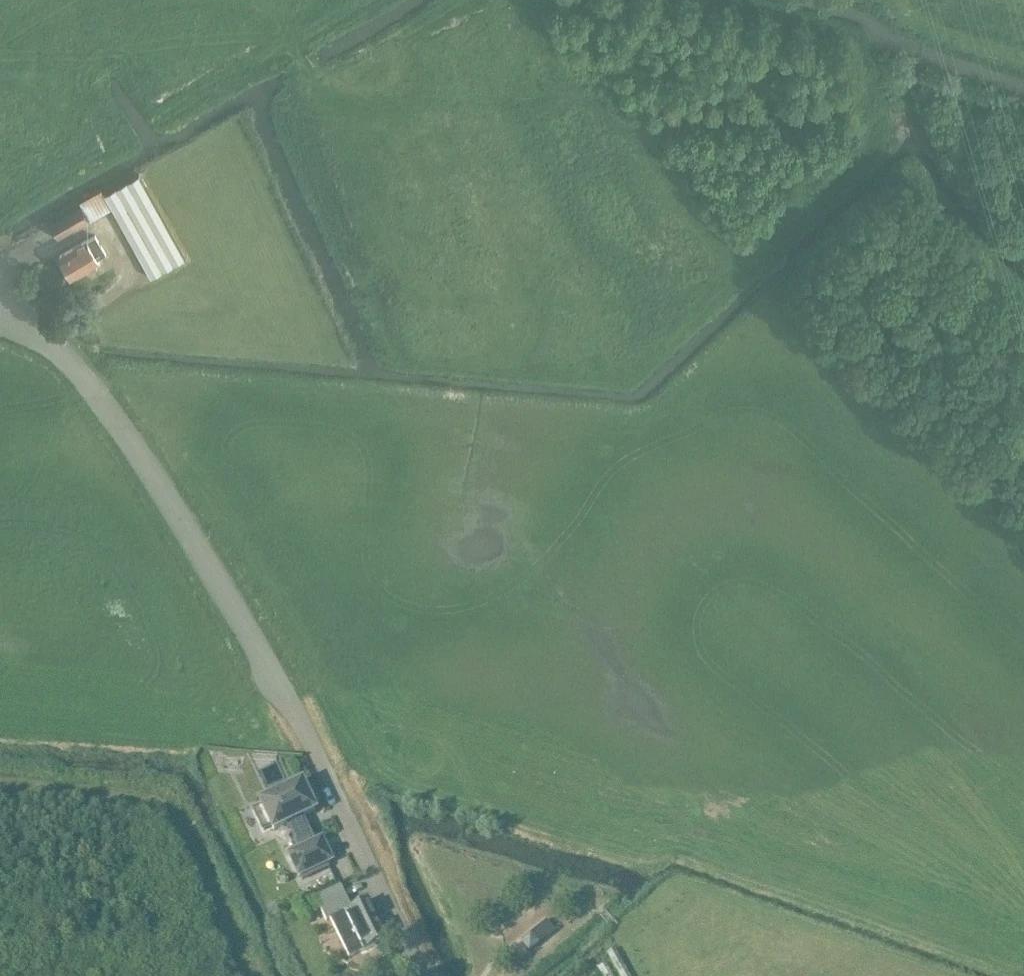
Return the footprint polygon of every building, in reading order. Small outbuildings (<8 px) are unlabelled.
[(151,278),(186,259),(139,175),(105,194),(103,189),(80,201),(83,206),(50,224),(58,238),(112,208),(151,278)] [(96,236),(87,241),(87,240),(60,256),(62,258),(61,263),(64,268),(68,269),(74,279),(100,263),(98,260),(106,254),(96,236)] [(300,818),(314,812),(301,784),(289,790),(287,785),(270,793),(272,798),(260,803),(262,807),(253,811),(263,832),(271,828),(273,831),(287,825),(299,851),(289,855),(299,877),(331,862),(321,840),(312,844),(300,818)] [(340,886),(315,898),(321,910),(340,902),(346,898),(340,886)] [(340,902),(321,910),(326,923),(331,921),(349,959),(387,940),(368,901),(345,912),(340,902)]
